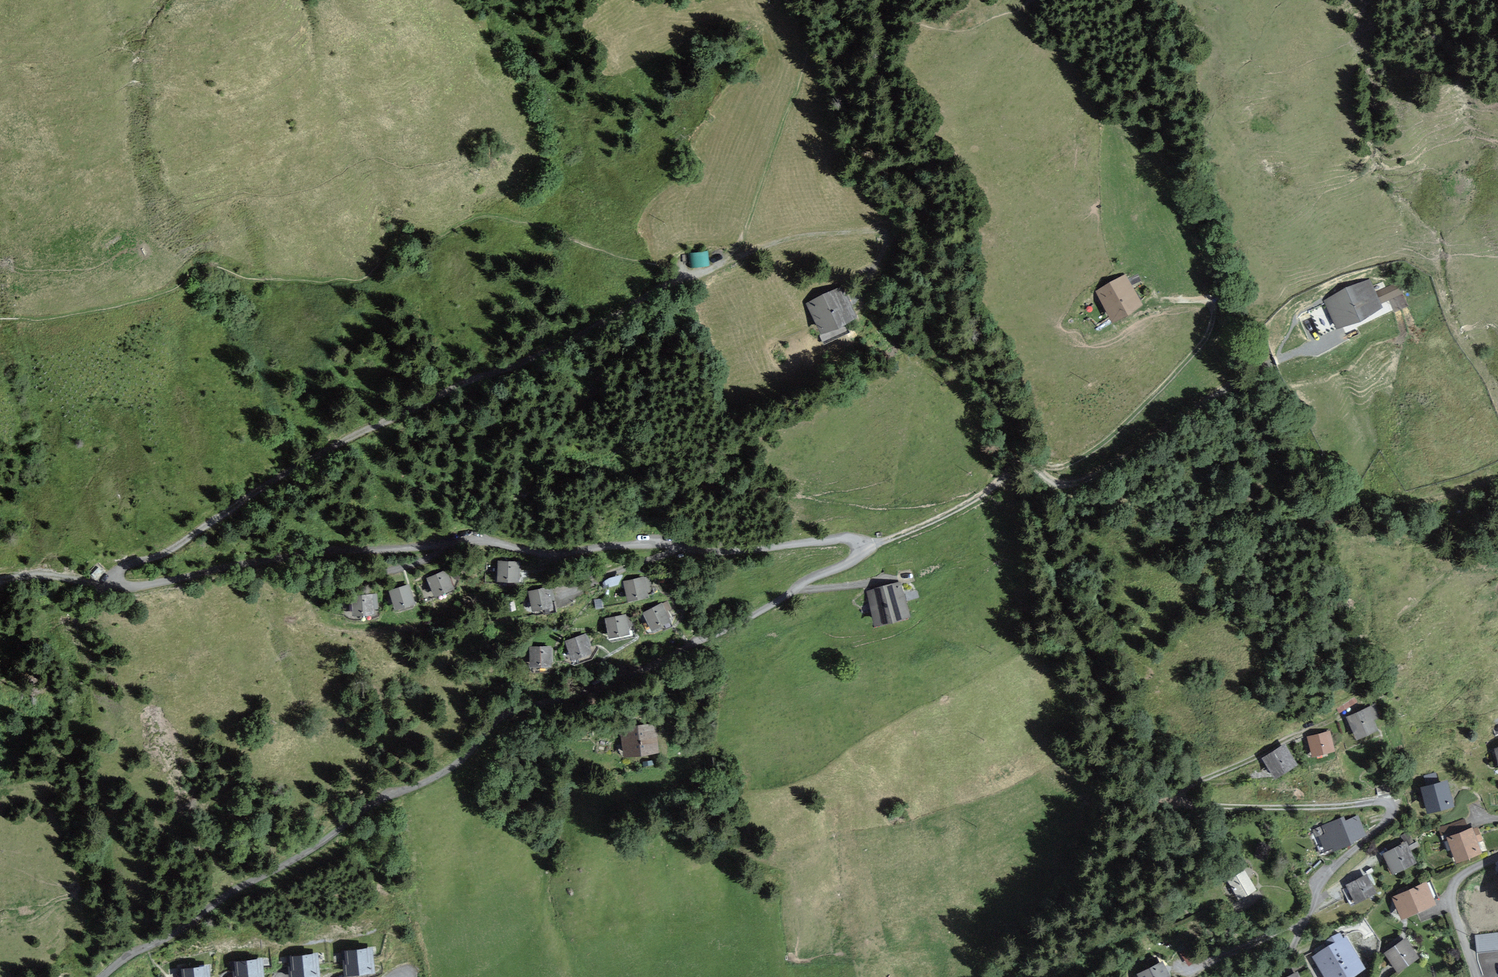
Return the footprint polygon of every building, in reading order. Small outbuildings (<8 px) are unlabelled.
[(690,250),(691,265),(709,264),(708,249),(690,250)] [(1143,303),(1124,274),(1095,290),(1111,323),(1143,303)] [(1383,309),(1368,278),(1323,297),(1336,329),(1383,309)] [(1381,299),(1401,295),(1398,283),(1378,287),(1381,299)] [(855,317),(842,288),(809,304),(822,332),(855,317)] [(518,581),(519,561),(499,560),(498,581),(518,581)] [(454,589),(445,569),(427,578),(435,597),(454,589)] [(649,596),(644,576),(623,581),(628,602),(649,596)] [(908,616),(899,583),(867,592),(876,625),(908,616)] [(415,604),(409,584),(388,590),(395,610),(415,604)] [(553,606),(549,587),(528,592),(533,611),(553,606)] [(378,609),(377,593),(351,595),(352,616),(374,614),(374,609),(378,609)] [(662,603),(662,602),(643,612),(652,630),(671,621),(666,611),(672,609),(668,601),(662,603)] [(625,614),(605,618),(609,638),(630,634),(625,614)] [(592,653),(586,634),(565,640),(571,660),(592,653)] [(552,666),(552,646),(530,647),(530,667),(552,666)] [(1375,704),(1347,717),(1357,739),(1378,730),(1374,720),(1381,716),(1375,704)] [(655,723),(620,728),(624,757),(659,752),(655,723)] [(1330,731),(1307,737),(1312,757),(1335,750),(1330,731)] [(1286,744),(1262,759),(1275,779),(1298,764),(1286,744)] [(1448,780),(1421,787),(1428,813),(1454,806),(1448,780)] [(1345,816),(1313,829),(1316,837),(1319,835),(1327,855),(1355,843),(1354,841),(1367,835),(1358,815),(1346,820),(1345,816)] [(1473,828),(1447,838),(1456,862),(1482,853),(1473,828)] [(1407,843),(1383,855),(1393,874),(1417,862),(1407,843)] [(1245,870),(1228,881),(1239,899),(1256,889),(1245,870)] [(1367,875),(1347,886),(1356,903),(1376,893),(1367,875)] [(1427,882),(1392,897),(1401,917),(1436,903),(1427,882)] [(1313,956),(1326,976),(1351,976),(1366,968),(1346,936),(1344,937),(1341,932),(1325,942),(1328,947),(1313,956)] [(1405,939),(1385,952),(1399,972),(1419,958),(1405,939)] [(341,951),(344,976),(375,972),(372,947),(341,951)] [(289,976),(321,976),(318,953),(287,956),(289,976)] [(233,976),(264,976),(262,958),(231,961),(233,976)] [(1137,975),(1138,976),(1172,976),(1164,962),(1137,975)] [(179,976),(210,976),(209,965),(178,969),(179,976)]
